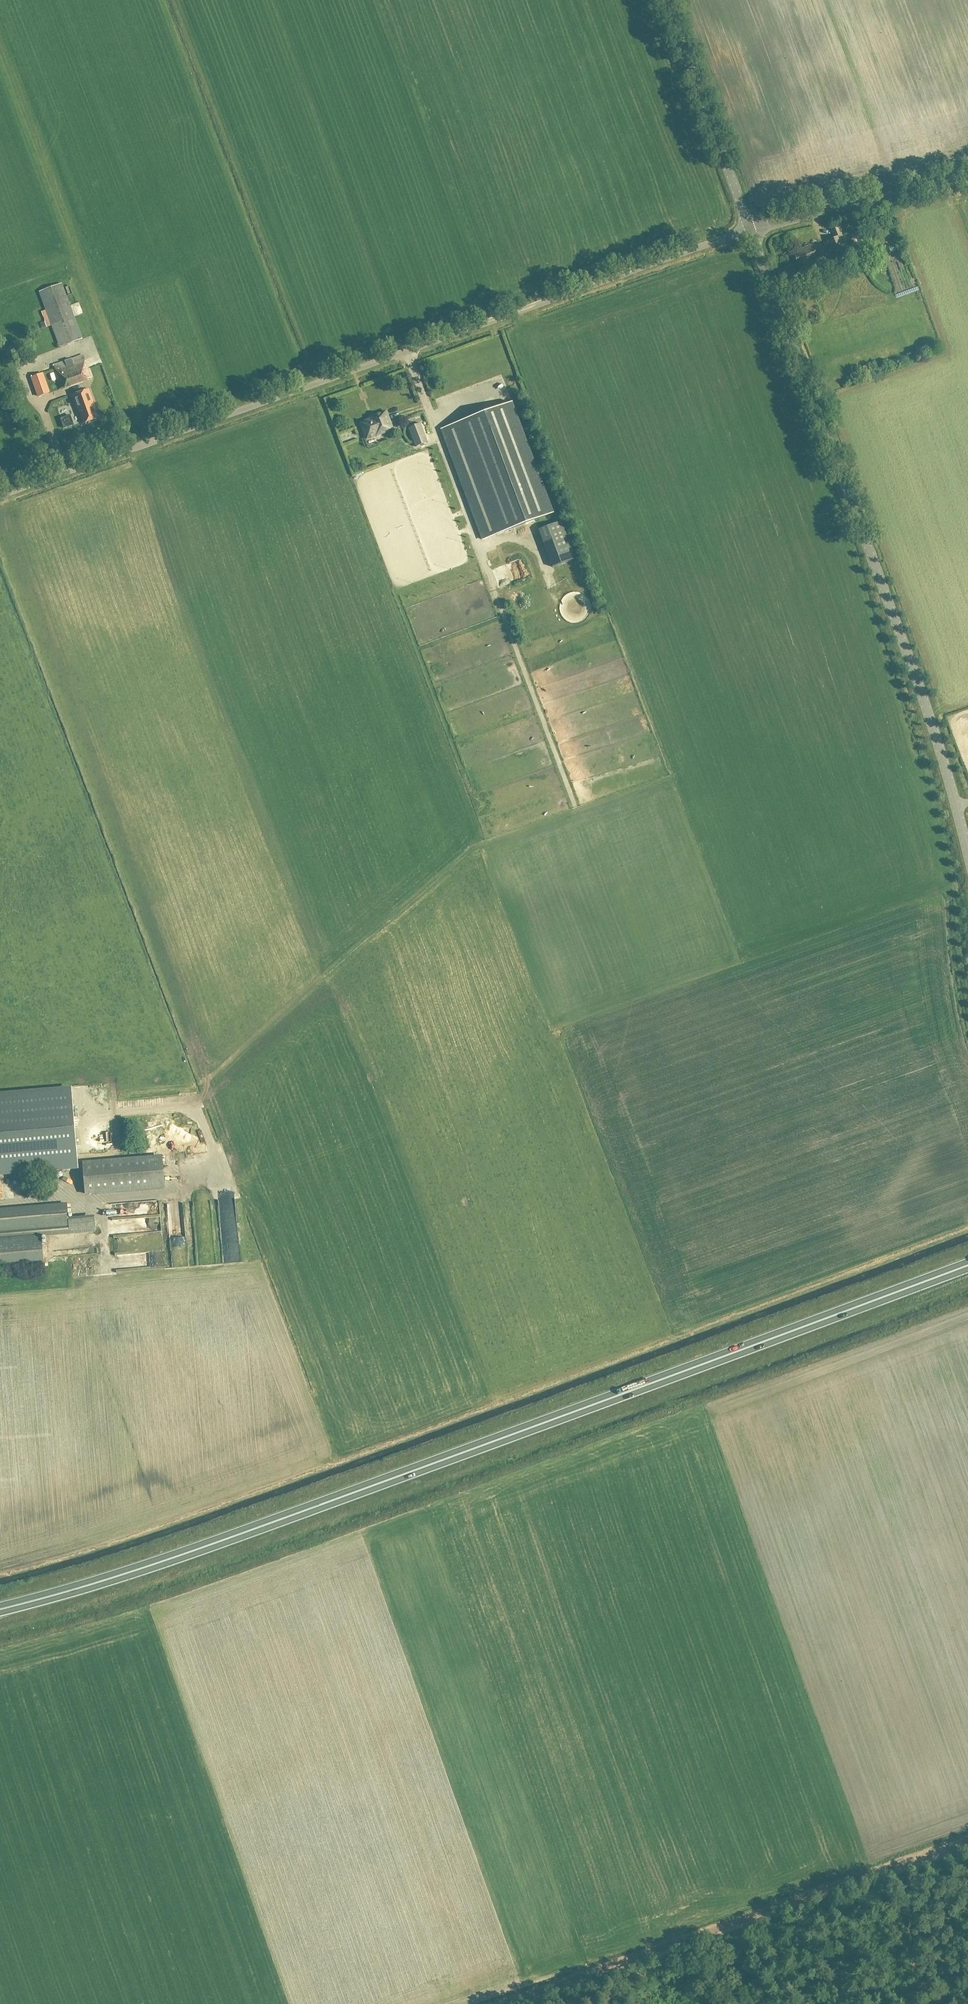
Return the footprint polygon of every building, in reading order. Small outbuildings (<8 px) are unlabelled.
[(801,249),(802,251),(794,254),(798,266),(808,262),(809,264),(826,257),(824,252),(831,249),(833,254),(849,248),(844,236),(847,235),(842,224),(831,228),(835,238),(828,241),(829,244),(821,247),(819,241),(801,249)] [(811,276),(814,282),(821,279),(818,273),(811,276)] [(82,339),(62,283),(40,291),(61,347),(82,339)] [(73,355),(82,349),(77,342),(68,348),(73,355)] [(83,355),(53,365),(61,387),(90,376),(83,355)] [(49,393),(43,373),(31,377),(38,396),(49,393)] [(89,390),(72,396),(78,412),(79,411),(83,423),(98,418),(95,410),(96,410),(89,390)] [(512,403),(442,429),(483,540),(554,514),(512,403)] [(390,423),(386,411),(369,418),(369,420),(362,422),(361,425),(366,437),(375,434),(376,437),(389,432),(390,430),(388,424),(390,423)] [(421,424),(408,428),(416,447),(428,442),(421,424)] [(561,521),(538,530),(552,567),(575,558),(561,521)] [(522,560),(498,569),(505,586),(529,577),(522,560)] [(24,1170),(77,1166),(70,1089),(0,1095),(0,1172),(24,1170)] [(84,1163),(87,1193),(158,1188),(156,1157),(131,1159),(84,1163)] [(16,1186),(5,1186),(6,1198),(17,1197),(16,1186)] [(69,1233),(67,1204),(0,1209),(0,1270),(44,1266),(41,1236),(69,1233)] [(124,1219),(125,1230),(145,1228),(144,1218),(124,1219)] [(95,1231),(96,1222),(89,1221),(88,1230),(95,1231)]
